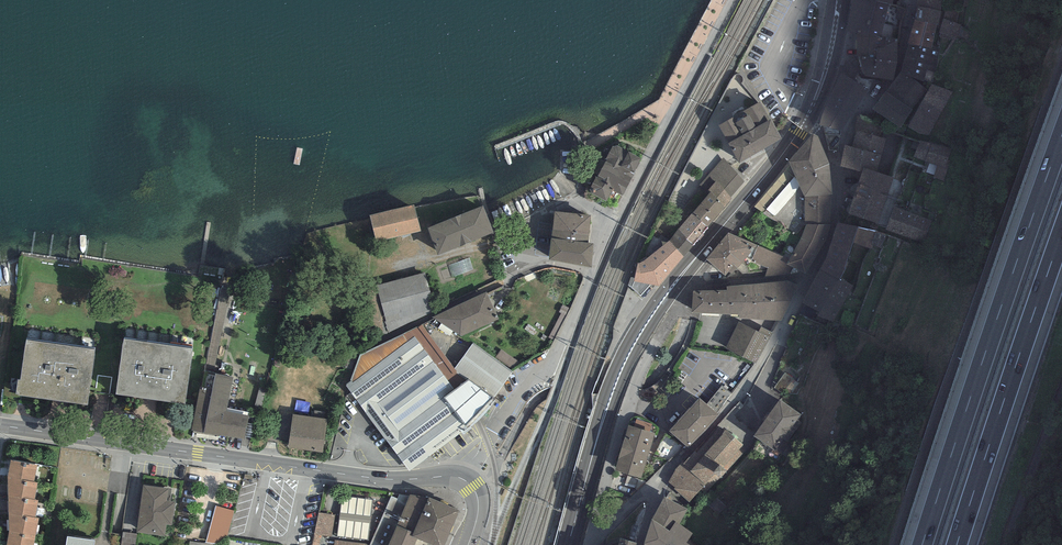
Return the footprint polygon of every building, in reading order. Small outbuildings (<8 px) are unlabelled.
[(888,5),(869,0),(851,0),(846,29),(882,35),(888,5)] [(888,5),(902,8),(904,0),(869,0),(888,5)] [(915,6),(917,7),(941,11),(943,0),(917,0),(915,6)] [(938,23),(941,11),(917,7),(915,19),(937,23),(938,23)] [(959,11),(946,8),(941,30),(943,31),(941,35),(950,39),(952,35),(956,37),(958,32),(967,38),(970,33),(959,27),(960,24),(956,23),(959,11)] [(931,49),(937,23),(915,19),(907,44),(931,49)] [(876,57),(877,39),(857,38),(857,56),(858,56),(876,57)] [(898,41),(877,39),(876,57),(876,60),(898,62),(898,41)] [(938,51),(931,49),(907,44),(902,70),(924,79),(927,70),(935,71),(938,51)] [(893,80),(898,62),(876,60),(876,57),(858,56),(865,76),(893,80)] [(856,72),(847,65),(827,106),(821,121),(823,122),(830,150),(838,150),(841,126),(872,81),(862,78),(858,82),(853,78),(856,72)] [(926,90),(901,71),(885,91),(872,109),(901,128),(913,109),(926,90)] [(953,92),(932,84),(908,126),(927,136),(953,92)] [(761,102),(719,126),(740,163),(782,139),(761,102)] [(885,139),(856,132),(852,146),(846,145),(840,167),(862,172),(863,167),(877,172),(881,154),(885,139)] [(880,158),(891,161),(897,136),(887,133),(880,158)] [(818,136),(813,134),(789,163),(805,198),(833,196),(830,163),(818,136)] [(950,149),(921,141),(915,155),(940,164),(935,176),(944,178),(950,161),(946,160),(950,149)] [(638,158),(616,147),(592,192),(615,204),(638,158)] [(745,181),(723,157),(709,175),(715,182),(708,189),(711,192),(724,208),(732,199),(731,197),(745,181)] [(894,178),(877,172),(863,167),(862,172),(848,212),(879,223),(894,178)] [(724,208),(711,192),(693,212),(708,227),(724,208)] [(831,225),(833,196),(805,198),(805,225),(829,225),(831,225)] [(484,207),(430,227),(439,250),(492,229),(484,207)] [(929,220),(896,208),(889,227),(922,239),(929,220)] [(373,221),(379,246),(423,235),(417,210),(373,221)] [(591,215),(555,211),(553,229),(589,233),(591,215)] [(708,227),(693,212),(678,229),(694,245),(708,227)] [(859,226),(837,223),(827,257),(820,269),(840,279),(841,277),(847,264),(859,226)] [(826,239),(831,225),(829,225),(805,225),(801,238),(789,259),(786,264),(799,271),(806,274),(826,239)] [(589,233),(553,229),(551,238),(588,243),(589,233)] [(694,245),(678,229),(670,240),(684,257),(694,245)] [(751,262),(757,246),(728,233),(718,245),(742,264),(746,259),(751,262)] [(588,243),(551,238),(549,260),(592,267),(593,243),(588,243)] [(670,240),(648,258),(658,286),(684,257),(670,240)] [(742,264),(718,245),(706,260),(726,276),(734,265),(738,268),(742,264)] [(789,259),(757,246),(751,262),(768,268),(766,277),(806,274),(799,271),(786,264),(789,259)] [(658,286),(648,258),(640,263),(638,263),(635,278),(634,281),(651,285),(658,286)] [(853,286),(841,277),(840,279),(820,269),(802,303),(820,311),(818,316),(834,322),(853,286)] [(425,272),(377,286),(388,333),(436,310),(425,272)] [(635,278),(631,277),(628,285),(632,288),(641,297),(651,285),(634,281),(635,278)] [(781,321),(802,280),(755,284),(756,318),(781,321)] [(755,284),(741,285),(744,319),(756,318),(755,284)] [(744,319),(741,285),(727,286),(728,291),(729,314),(740,314),(740,319),(744,319)] [(729,314),(728,291),(693,291),(692,312),(729,314)] [(487,293),(433,317),(462,336),(499,320),(487,293)] [(816,312),(803,306),(799,313),(812,319),(816,312)] [(759,333),(740,323),(729,345),(756,360),(771,332),(762,327),(759,333)] [(360,355),(351,383),(414,336),(455,391),(465,383),(421,326),(360,355)] [(455,391),(414,336),(351,383),(346,386),(407,467),(410,471),(469,427),(446,397),(455,391)] [(96,347),(27,338),(19,393),(88,403),(96,347)] [(194,348),(125,338),(117,394),(186,403),(194,348)] [(513,372),(473,343),(455,369),(457,372),(469,380),(494,398),(513,372)] [(794,378),(785,372),(775,386),(784,392),(794,378)] [(234,378),(216,374),(212,390),(200,388),(192,430),(223,436),(228,409),(234,378)] [(494,398),(469,380),(465,383),(455,391),(446,397),(469,427),(477,419),(496,400),(494,398)] [(723,387),(708,404),(715,410),(730,393),(723,387)] [(708,404),(701,397),(672,428),(689,444),(718,412),(715,410),(708,404)] [(800,413),(780,399),(757,434),(789,456),(796,447),(787,441),(801,422),(796,418),(800,413)] [(250,413),(228,409),(223,436),(245,440),(250,413)] [(328,419),(293,414),(288,448),(324,452),(328,419)] [(634,427),(629,426),(622,449),(648,456),(655,433),(650,432),(652,424),(637,419),(634,427)] [(743,445),(725,429),(722,432),(718,429),(699,450),(697,447),(683,464),(682,463),(668,482),(675,487),(673,489),(689,503),(701,490),(705,494),(744,454),(739,450),(743,445)] [(641,478),(648,456),(622,449),(615,470),(641,478)] [(38,465),(10,460),(7,477),(34,483),(38,465)] [(37,483),(34,483),(7,477),(8,496),(35,499),(37,483)] [(168,487),(144,484),(137,531),(165,535),(166,523),(172,524),(176,501),(167,499),(168,487)] [(409,495),(399,493),(398,498),(392,495),(370,544),(371,544),(388,544),(397,524),(409,495)] [(429,495),(410,493),(409,495),(397,524),(413,531),(412,534),(417,536),(437,544),(443,544),(457,512),(459,508),(429,495)] [(39,501),(35,499),(8,496),(9,514),(36,517),(39,501)] [(684,540),(691,531),(678,522),(686,507),(665,497),(653,518),(645,544),(691,544),(684,540)] [(725,506),(717,498),(710,505),(718,513),(725,506)] [(217,505),(206,542),(224,544),(226,544),(228,535),(235,510),(217,505)] [(319,512),(312,544),(320,544),(321,535),(332,537),(335,514),(330,513),(319,512)] [(39,517),(36,517),(9,514),(9,532),(36,536),(39,517)] [(417,536),(412,534),(413,531),(397,524),(388,544),(414,544),(417,536)] [(36,536),(9,532),(6,544),(34,544),(36,536)] [(67,533),(66,544),(94,544),(95,537),(67,533)]
